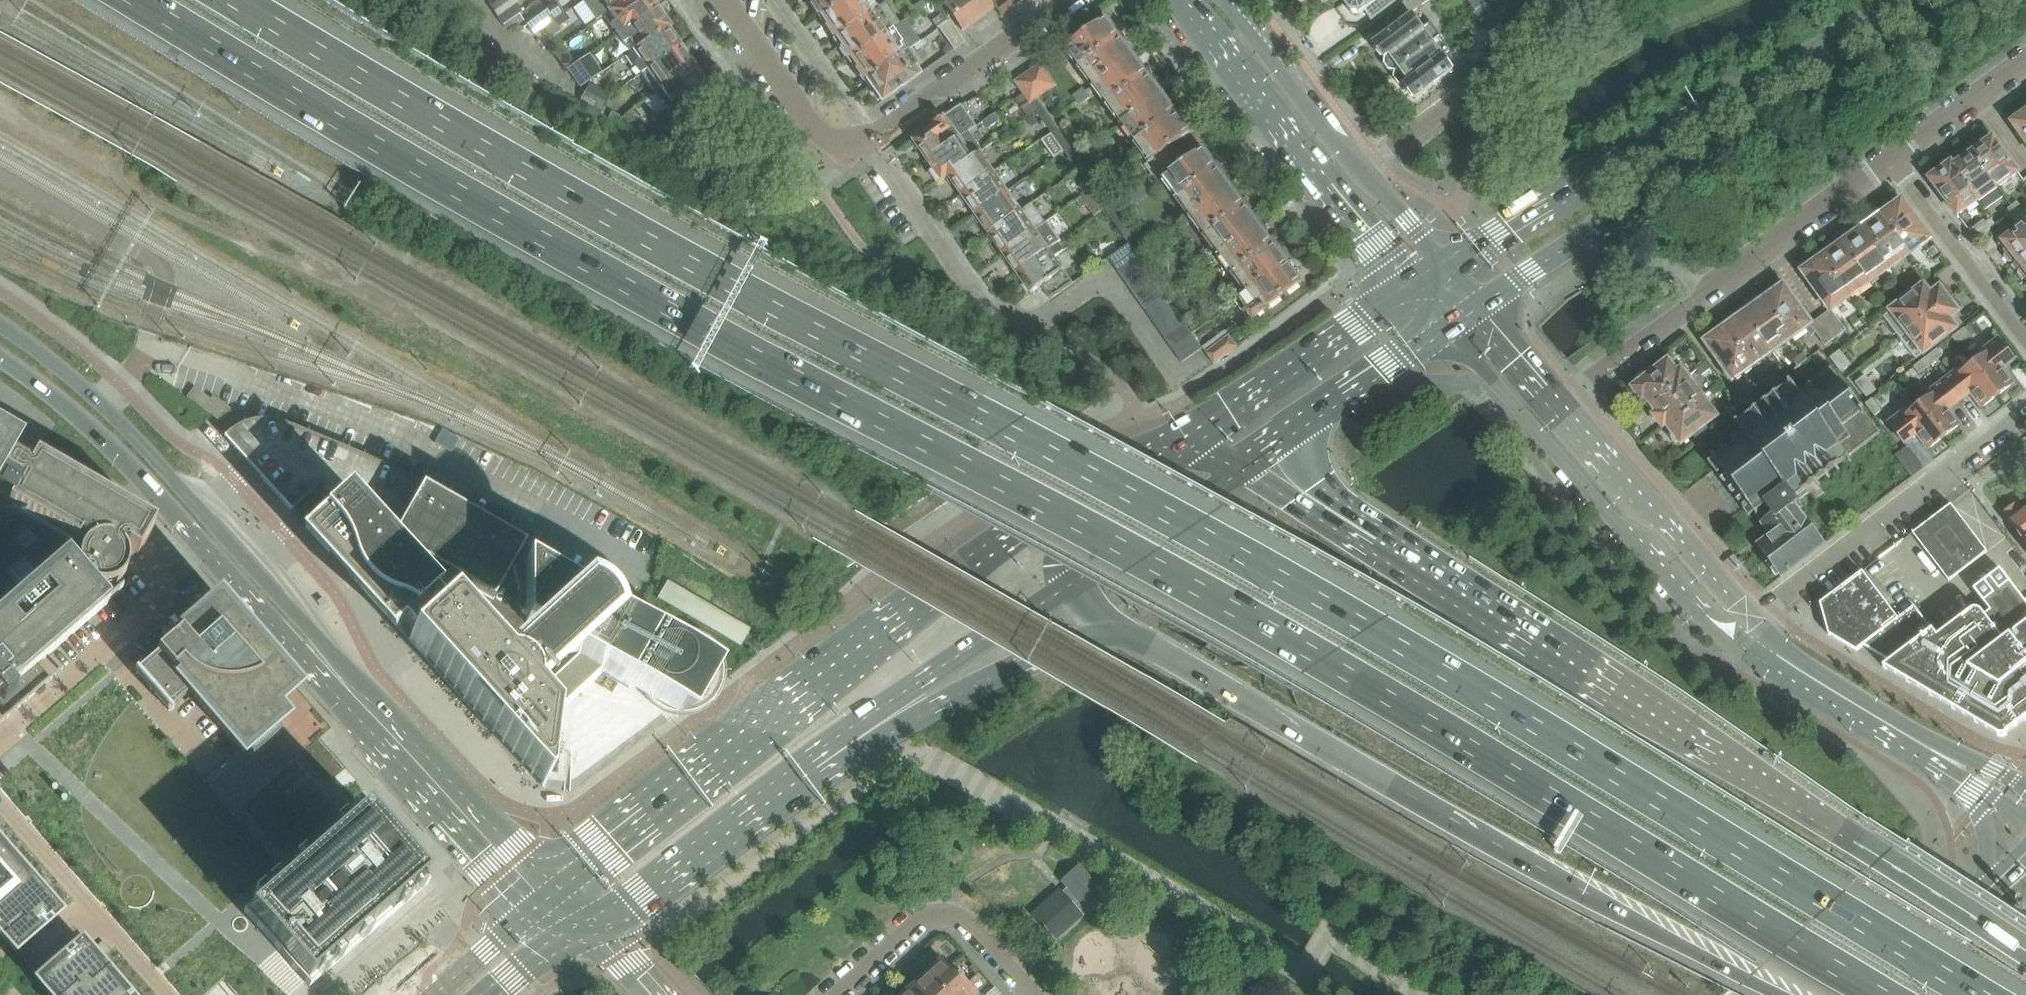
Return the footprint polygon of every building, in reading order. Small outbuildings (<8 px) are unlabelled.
[(523,0),(501,0),(489,9),(502,27),(518,16),(522,13),(516,5),(523,0)] [(626,0),(601,0),(609,12),(626,0)] [(654,8),(648,0),(626,0),(609,12),(616,21),(611,25),(618,35),(655,9),(654,8)] [(812,5),(812,7),(816,13),(819,14),(820,15),(842,0),(809,0),(812,5)] [(871,1),(870,0),(842,0),(820,15),(827,25),(827,29),(831,35),(834,35),(836,37),(871,13),(866,5),(871,1)] [(972,23),(956,0),(945,0),(942,2),(962,30),(972,23)] [(983,15),(973,0),(956,0),(972,23),(983,15)] [(989,0),(973,0),(983,15),(994,8),(989,0)] [(1347,7),(1351,13),(1360,14),(1364,11),(1372,21),(1399,0),(1348,0),(1347,7)] [(1404,3),(1412,13),(1430,0),(1408,0),(1404,3)] [(885,3),(871,13),(836,37),(842,47),(842,50),(846,56),(850,57),(850,58),(891,30),(899,24),(885,3)] [(1487,5),(1476,14),(1490,33),(1502,24),(1487,5)] [(542,30),(553,22),(565,13),(560,7),(549,14),(546,10),(534,19),(542,30)] [(668,27),(667,27),(655,9),(618,35),(624,43),(629,40),(635,49),(665,29),(668,27)] [(558,29),(570,20),(565,13),(553,22),(558,29)] [(943,13),(932,21),(937,29),(938,29),(949,21),(943,13)] [(1431,24),(1422,30),(1412,15),(1373,44),(1374,45),(1383,58),(1382,64),(1388,73),(1393,72),(1438,38),(1440,36),(1431,24)] [(512,31),(523,23),(518,16),(502,27),(503,27),(512,31)] [(532,36),(542,30),(534,19),(525,26),(532,36)] [(1108,20),(1107,21),(1106,20),(1102,23),(1101,21),(1092,28),(1093,30),(1092,30),(1081,38),(1080,37),(1071,43),(1072,45),(1067,48),(1095,86),(1136,56),(1128,46),(1126,47),(1113,30),(1115,29),(1108,20)] [(954,50),(964,43),(949,21),(938,29),(954,50)] [(679,49),(679,48),(665,29),(635,49),(632,51),(640,61),(634,65),(641,75),(679,49)] [(896,48),(901,44),(891,30),(850,58),(857,68),(857,72),(861,78),(865,78),(866,80),(901,55),(896,48)] [(934,40),(940,35),(937,30),(930,34),(934,40)] [(1452,71),(1441,55),(1447,51),(1438,38),(1393,72),(1391,77),(1397,85),(1403,85),(1414,99),(1452,71)] [(923,40),(912,48),(916,53),(927,45),(923,40)] [(662,88),(692,67),(679,49),(641,75),(655,93),(662,88)] [(921,73),(921,72),(906,51),(901,55),(866,80),(879,100),(883,100),(921,73)] [(578,90),(602,74),(589,55),(566,73),(578,90)] [(1141,67),(1143,66),(1136,56),(1095,86),(1124,125),(1164,94),(1156,84),(1155,85),(1141,67)] [(1469,60),(1464,64),(1468,69),(1473,66),(1469,60)] [(1046,93),(1056,86),(1041,65),(1031,73),(1026,75),(1017,83),(1045,124),(1051,119),(1037,100),(1042,96),(1046,93)] [(695,95),(706,87),(692,67),(662,88),(655,93),(676,124),(702,105),(695,95)] [(609,95),(588,84),(579,102),(599,113),(609,95)] [(1083,89),(1073,96),(1076,100),(1087,93),(1083,89)] [(1087,93),(1076,100),(1080,105),(1090,97),(1087,93)] [(1191,131),(1184,122),(1182,123),(1169,106),(1171,104),(1164,94),(1124,125),(1151,161),(1145,166),(1152,176),(1179,155),(1172,147),(1190,134),(1189,132),(1191,131)] [(915,141),(928,160),(969,132),(975,128),(960,107),(935,124),(936,126),(915,141)] [(2014,116),(2017,120),(2011,125),(2025,145),(2025,107),(2014,116)] [(610,111),(607,117),(615,122),(618,115),(610,111)] [(983,124),(988,131),(1001,122),(996,115),(983,124)] [(1035,117),(1028,122),(1032,128),(1039,123),(1035,117)] [(1073,163),(1079,158),(1051,119),(1045,124),(1073,163)] [(928,160),(942,180),(948,176),(975,158),(981,154),(983,152),(969,132),(928,160)] [(1996,190),(2017,174),(1992,139),(1983,145),(1979,145),(1974,149),(1973,152),(1970,154),(1996,190)] [(1223,178),(1211,160),(1212,159),(1205,150),(1204,151),(1203,150),(1185,164),(1179,155),(1152,176),(1159,184),(1165,180),(1192,217),(1232,187),(1225,177),(1223,178)] [(962,196),(995,173),(981,154),(975,158),(948,176),(962,196)] [(1977,203),(1996,190),(1970,154),(1969,155),(1965,155),(1960,158),(1960,161),(1953,166),(1951,163),(1950,164),(1952,167),(1977,203)] [(1106,211),(1112,206),(1079,158),(1073,163),(1093,191),(1106,210),(1106,211)] [(1977,203),(1952,167),(1950,164),(1948,166),(1944,166),(1940,169),(1939,172),(1928,180),(1956,218),(1977,203)] [(976,216),(1008,193),(995,173),(962,196),(976,216)] [(1020,194),(1030,187),(1026,180),(1015,187),(1020,194)] [(1238,198),(1240,197),(1232,187),(1192,217),(1220,255),(1261,225),(1253,214),(1251,215),(1238,198)] [(1094,219),(1106,210),(1093,191),(1081,200),(1094,219)] [(989,235),(1022,212),(1008,193),(976,216),(989,235)] [(1929,240),(1900,203),(1893,208),(1887,207),(1878,214),(1908,255),(1929,240)] [(2017,204),(2009,209),(2014,216),(2022,210),(2017,204)] [(1003,254),(1045,224),(1031,205),(1022,212),(989,235),(1003,254)] [(1127,240),(1133,236),(1112,206),(1106,211),(1127,240)] [(2023,211),(2022,210),(2014,216),(2010,219),(2018,230),(2001,244),(2005,251),(2003,253),(2004,254),(2003,259),(2007,264),(2011,264),(2012,265),(2025,254),(2025,208),(2023,211)] [(2014,216),(2009,209),(2005,212),(2010,219),(2014,216)] [(1908,255),(1878,214),(1868,221),(1867,227),(1861,231),(1889,269),(1908,255)] [(1975,241),(1991,229),(1985,221),(1970,234),(1975,241)] [(1003,254),(1016,274),(1061,243),(1047,223),(1045,224),(1003,254)] [(1267,236),(1268,235),(1261,225),(1220,255),(1248,293),(1288,264),(1287,263),(1288,262),(1282,253),(1280,253),(1267,236)] [(1889,269),(1861,231),(1854,236),(1851,233),(1838,242),(1869,284),(1889,269)] [(1054,258),(1077,241),(1072,235),(1061,243),(1016,274),(1030,293),(1040,285),(1062,270),(1054,258)] [(1869,284),(1838,242),(1826,251),(1828,254),(1820,260),(1848,299),(1869,284)] [(1139,258),(1130,245),(1126,248),(1109,260),(1118,273),(1139,258)] [(1934,263),(1942,257),(1935,248),(1927,254),(1934,263)] [(2012,265),(2017,272),(2016,276),(2020,282),(2025,282),(2025,283),(2025,254),(2012,265)] [(1139,258),(1118,273),(1126,285),(1147,271),(1139,258)] [(1848,299),(1820,260),(1801,274),(1829,313),(1848,299)] [(1300,284),(1302,283),(1288,264),(1248,293),(1239,300),(1253,320),(1286,295),(1287,297),(1302,286),(1300,284)] [(1072,283),(1071,282),(1062,270),(1040,285),(1050,299),(1072,283)] [(1135,298),(1156,284),(1147,271),(1126,285),(1135,298)] [(1890,313),(1882,319),(1899,340),(1954,297),(1945,285),(1938,291),(1931,281),(1928,283),(1923,287),(1916,292),(1909,298),(1890,313)] [(1908,283),(1902,287),(1909,298),(1916,292),(1908,283)] [(1145,311),(1165,297),(1156,284),(1135,298),(1145,311)] [(1765,299),(1763,300),(1791,339),(1793,337),(1805,328),(1811,337),(1815,334),(1816,333),(1814,330),(1811,326),(1810,325),(1782,286),(1765,298),(1765,299)] [(1154,324),(1174,309),(1165,297),(1145,311),(1154,324)] [(1954,297),(1899,340),(1915,361),(1963,324),(1958,317),(1963,313),(1961,310),(1963,309),(1954,297)] [(1753,302),(1740,311),(1771,353),(1791,339),(1763,300),(1756,306),(1753,302)] [(1862,307),(1857,300),(1853,303),(1858,310),(1862,307)] [(1861,307),(1858,309),(1865,318),(1870,315),(1863,306),(1861,307)] [(1163,337),(1184,322),(1174,309),(1154,324),(1163,337)] [(1730,324),(1725,328),(1752,367),(1771,353),(1740,311),(1727,320),(1730,324)] [(1836,317),(1834,318),(1833,318),(1829,313),(1821,319),(1836,339),(1846,331),(1836,317)] [(1821,319),(1811,326),(1814,330),(1816,333),(1826,346),(1831,342),(1836,339),(1821,319)] [(1193,335),(1192,335),(1184,322),(1163,337),(1172,350),(1193,335)] [(1721,331),(1705,343),(1733,381),(1749,369),(1752,367),(1725,328),(1721,331)] [(1964,329),(1952,338),(1957,345),(1969,336),(1964,329)] [(1236,348),(1235,348),(1224,332),(1202,349),(1213,365),(1236,348)] [(1181,363),(1202,349),(1193,335),(1172,350),(1181,363)] [(2000,339),(1970,362),(1973,365),(1998,398),(2001,396),(2016,385),(2005,370),(2017,361),(2000,339)] [(1937,350),(1925,359),(1930,366),(1942,357),(1937,350)] [(1850,366),(1839,351),(1830,359),(1841,373),(1850,366)] [(1798,367),(1806,361),(1801,354),(1794,361),(1798,367)] [(1671,359),(1633,388),(1645,404),(1648,402),(1651,405),(1690,377),(1684,369),(1681,371),(1671,359)] [(1925,359),(1913,368),(1919,375),(1930,366),(1925,359)] [(1707,365),(1696,372),(1699,377),(1700,378),(1711,370),(1707,365)] [(1981,411),(1998,398),(1973,365),(1959,375),(1956,371),(1942,381),(1961,404),(1970,397),(1981,411)] [(1776,389),(1774,390),(1776,394),(1769,399),(1766,396),(1764,398),(1766,401),(1759,407),(1756,404),(1754,406),(1756,409),(1749,414),(1747,411),(1734,421),(1741,430),(1729,439),(1733,444),(1726,449),(1724,447),(1721,449),(1718,445),(1710,451),(1713,455),(1710,457),(1712,459),(1708,463),(1748,517),(1753,513),(1782,492),(1798,513),(1801,510),(1802,511),(1823,495),(1818,488),(1820,487),(1817,483),(1824,477),(1827,481),(1830,479),(1827,475),(1846,460),(1849,464),(1851,462),(1848,458),(1879,435),(1830,371),(1800,394),(1791,383),(1790,384),(1787,380),(1785,381),(1788,385),(1779,392),(1776,389)] [(1865,376),(1855,384),(1866,398),(1876,391),(1865,376)] [(1690,377),(1651,405),(1651,406),(1654,409),(1653,415),(1660,423),(1665,425),(1704,397),(1690,377)] [(1769,378),(1764,382),(1769,389),(1774,385),(1769,378)] [(1916,401),(1915,401),(1916,403),(1945,440),(1945,439),(1947,438),(1962,426),(1951,412),(1960,405),(1942,381),(1929,391),(1916,401)] [(1704,397),(1665,425),(1666,426),(1668,428),(1669,429),(1681,444),(1715,418),(1706,405),(1709,403),(1707,400),(1704,397)] [(1873,399),(1865,404),(1874,417),(1882,412),(1873,399)] [(1902,412),(1886,423),(1905,448),(1917,438),(1928,452),(1931,450),(1942,441),(1945,440),(1916,403),(1915,401),(1902,412)] [(438,496),(384,465),(282,423),(276,421),(267,420),(257,421),(248,423),(239,426),(231,431),(225,436),(223,437),(250,466),(291,511),(315,488),(323,496),(332,506),(306,529),(350,576),(351,577),(438,496)] [(205,584),(194,571),(170,592),(166,586),(138,554),(154,526),(35,457),(30,467),(21,461),(11,456),(17,446),(0,437),(0,761),(205,584)] [(1906,449),(1901,453),(1895,458),(1911,479),(1922,470),(1906,449)] [(1823,546),(1798,513),(1782,492),(1753,513),(1772,538),(1759,548),(1771,565),(1769,566),(1777,576),(1778,574),(1781,578),(1823,546)] [(717,647),(712,641),(705,636),(697,632),(689,630),(681,629),(673,630),(637,610),(438,496),(351,577),(544,790),(553,718),(552,716),(563,706),(574,696),(601,671),(627,686),(637,670),(638,674),(639,683),(641,691),(645,698),(648,701),(651,704),(657,710),(665,714),(673,716),(681,717),(687,717),(697,715),(705,711),(712,706),(717,700),(722,693),(724,685),(726,679),(726,674),(726,668),(724,662),(722,654),(717,647)] [(1948,582),(1986,553),(1951,507),(1950,505),(1912,534),(1948,582)] [(2003,516),(2025,545),(2025,513),(2023,515),(2016,506),(2003,516)] [(1999,571),(1973,591),(1990,612),(1983,617),(1980,613),(1979,612),(1978,611),(1977,611),(1976,611),(1973,611),(1972,611),(1971,612),(1937,638),(1913,607),(1896,620),(1861,573),(1821,604),(1829,636),(1857,652),(1864,647),(1891,663),(1883,668),(1998,737),(1999,737),(2001,738),(2002,738),(2004,737),(2006,736),(2025,721),(2025,605),(1999,571)] [(659,597),(657,601),(740,649),(744,644),(748,636),(751,631),(668,582),(659,597)] [(157,655),(135,674),(169,712),(190,694),(243,755),(284,719),(275,709),(297,690),(218,600),(179,634),(156,654),(157,655)] [(113,676),(0,774),(189,991),(200,982),(210,973),(220,985),(224,982),(270,942),(309,987),(428,884),(362,808),(358,803),(344,787),(336,777),(310,747),(294,761),(240,807),(233,814),(136,702),(115,678),(113,676)] [(320,741),(308,751),(333,780),(345,770),(320,741)] [(0,853),(0,936),(15,953),(17,951),(38,933),(39,933),(39,932),(56,917),(0,853)] [(1097,903),(1105,896),(1078,866),(1059,882),(1066,890),(1060,895),(1057,891),(1030,914),(1054,941),(1094,906),(1094,907),(1098,904),(1097,903)] [(40,982),(42,980),(30,965),(17,951),(15,953),(0,936),(0,994),(52,994),(40,982)] [(40,982),(52,994),(124,994),(96,963),(81,946),(80,947),(64,961),(63,961),(42,980),(40,982)] [(948,967),(942,960),(924,976),(922,975),(913,983),(914,985),(909,989),(915,994),(974,994),(948,967)]
